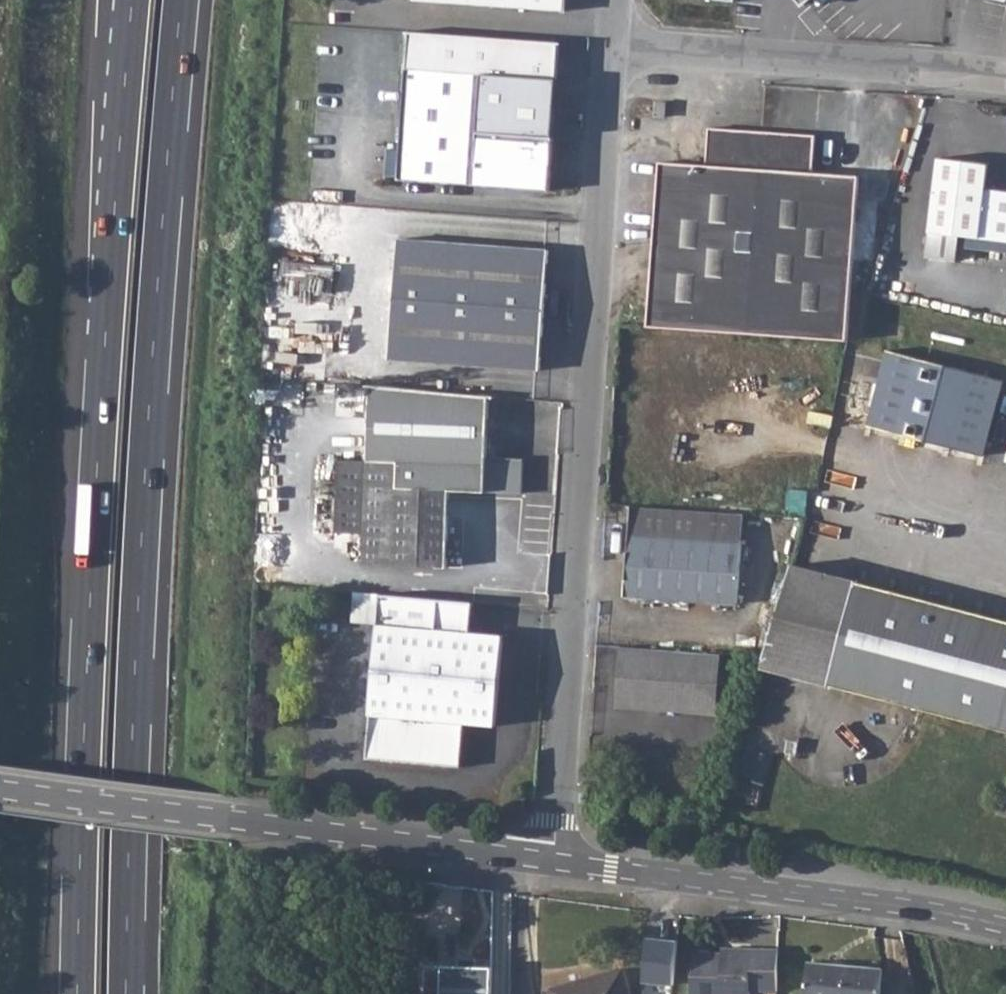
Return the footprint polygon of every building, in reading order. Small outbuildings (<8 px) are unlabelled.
[(567,9),(568,0),(471,0),(567,9)] [(413,26),(400,174),(551,188),(555,136),(481,129),(487,70),(561,77),(564,40),(413,26)] [(657,102),(656,115),(666,116),(667,102),(657,102)] [(661,160),(650,327),(748,334),(749,329),(757,206),(763,131),(709,127),(707,164),(661,160)] [(749,329),(748,334),(805,338),(848,341),(848,331),(855,231),(859,174),(814,171),(817,134),(763,131),(757,206),(749,329)] [(934,232),(1005,243),(1005,191),(990,189),(994,164),(944,158),(934,232)] [(398,236),(386,355),(538,370),(550,250),(398,236)] [(869,425),(947,446),(967,371),(888,350),(869,425)] [(967,371),(947,446),(985,456),(1005,381),(967,371)] [(365,531),(365,564),(446,566),(449,488),(522,491),(523,456),(486,455),(488,396),(369,384),(368,459),(338,458),(337,530),(365,531)] [(743,514),(630,506),(624,596),(736,604),(743,514)] [(764,656),(761,664),(834,684),(861,581),(792,563),(778,608),(764,656)] [(834,684),(919,705),(1005,728),(1005,619),(861,581),(834,684)] [(356,591),(353,622),(378,624),(381,593),(356,591)] [(381,593),(378,624),(366,758),(459,766),(462,723),(493,726),(503,635),(470,633),(473,602),(381,593)] [(721,653),(622,646),(618,705),(717,713),(721,653)] [(690,991),(719,993),(747,993),(748,989),(777,989),(777,947),(733,946),(732,952),(721,951),(691,951),(690,991)] [(803,993),(878,993),(880,969),(805,962),(803,993)] [(434,965),(424,965),(423,993),(433,993),(434,965)] [(440,993),(489,993),(490,967),(441,965),(440,993)] [(551,988),(553,993),(628,993),(621,969),(551,988)]
